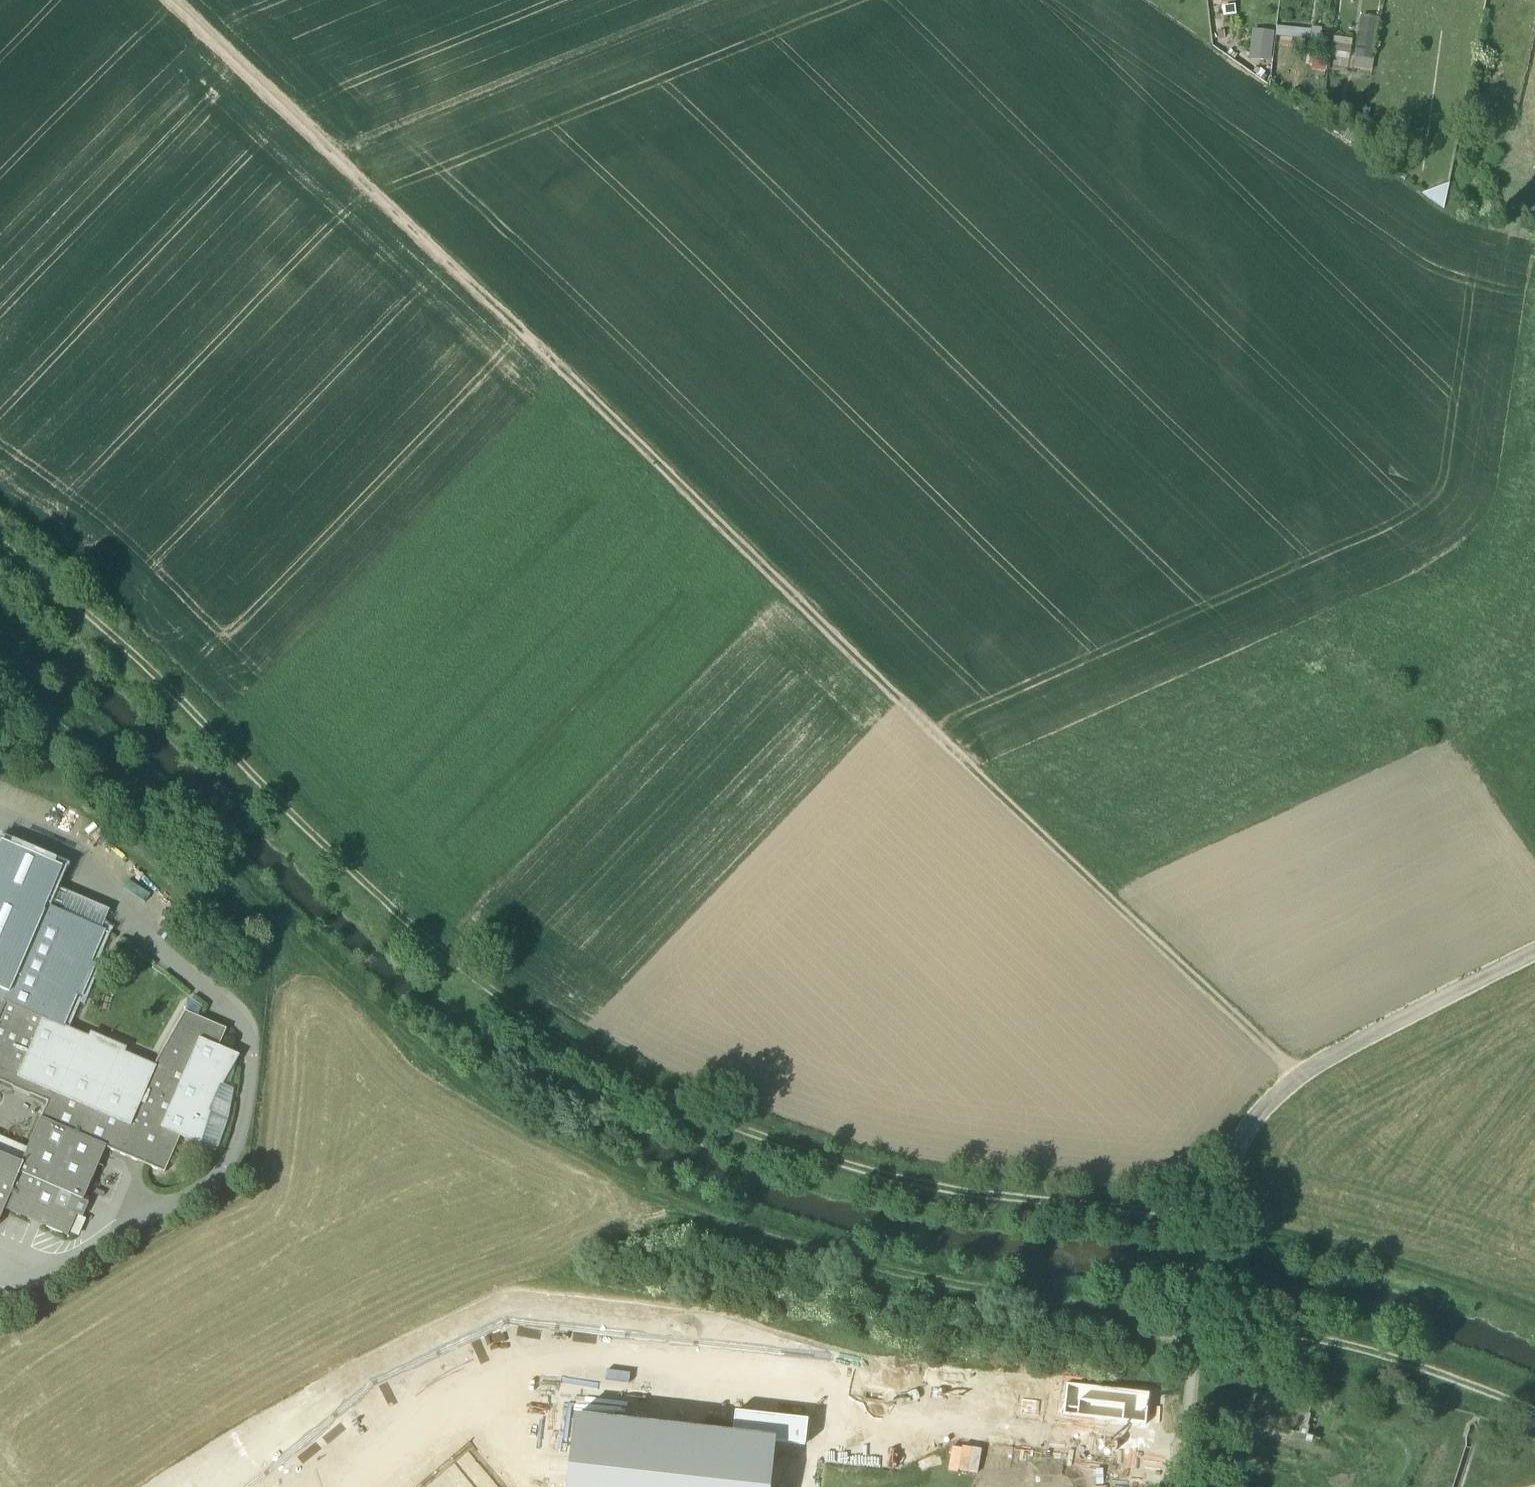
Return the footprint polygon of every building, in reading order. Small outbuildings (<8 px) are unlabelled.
[(1353,67),(1370,71),(1381,18),(1363,15),(1353,67)] [(1251,60),(1273,61),(1274,30),(1252,29),(1251,60)] [(92,963),(106,931),(47,905),(63,868),(2,841),(0,846),(0,1080),(13,1085),(14,1088),(29,1096),(32,1095),(48,1102),(22,1164),(0,1154),(0,1219),(4,1209),(68,1236),(77,1215),(82,1218),(88,1204),(83,1201),(106,1147),(165,1173),(181,1137),(200,1145),(210,1113),(207,1112),(221,1084),(223,1084),(240,1054),(220,1046),(227,1029),(186,1011),(155,1065),(125,1052),(127,1048),(93,1033),(91,1037),(64,1026),(78,995),(82,997),(96,965),(92,963)]
